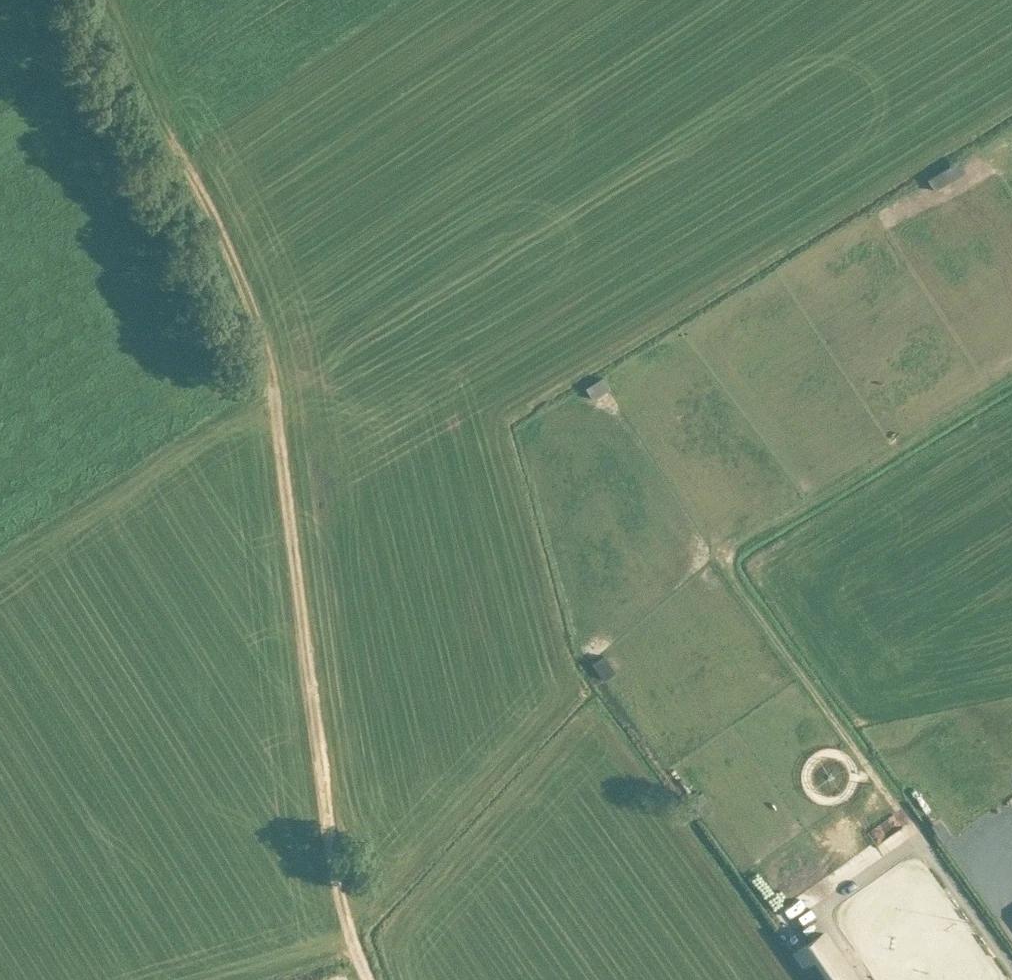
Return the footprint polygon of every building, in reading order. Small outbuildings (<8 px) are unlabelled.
[(919,175),(928,186),(940,176),(930,165),(919,175)] [(591,374),(575,384),(583,396),(599,385),(591,374)] [(855,831),(870,851),(890,835),(875,816),(855,831)] [(793,951),(813,979),(862,979),(826,928),(793,951)]
